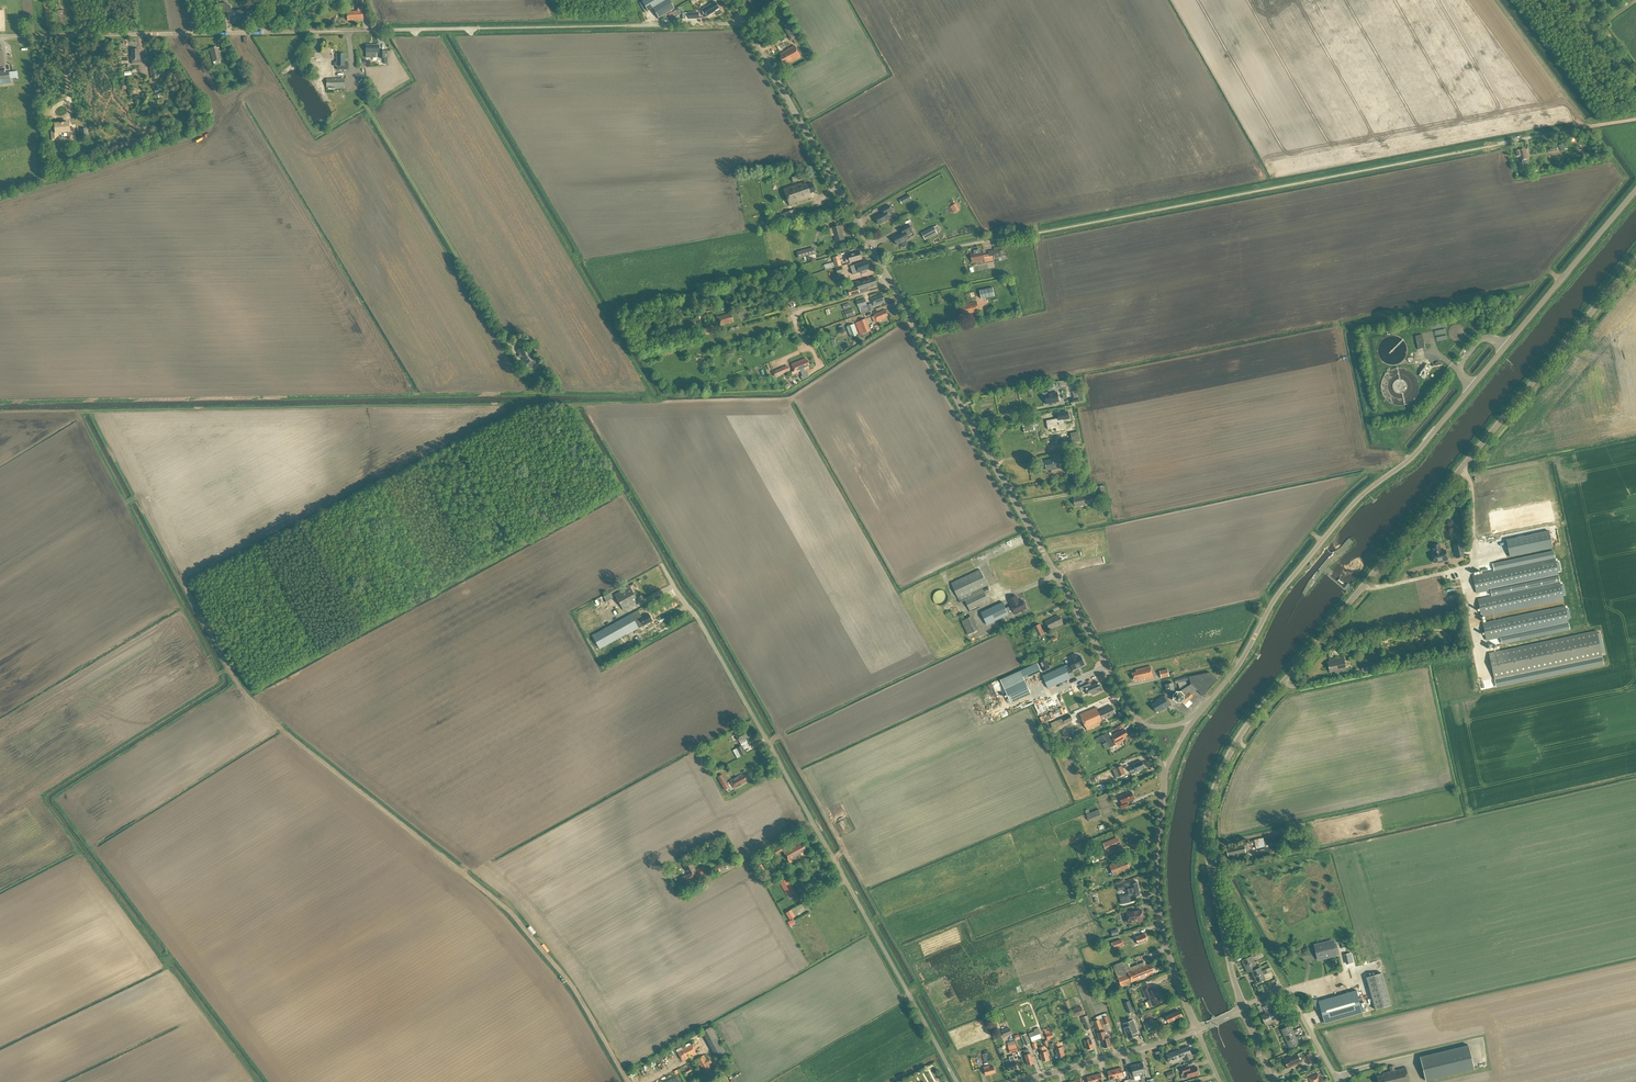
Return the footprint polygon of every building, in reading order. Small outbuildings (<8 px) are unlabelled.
[(645,13),(652,9),(667,0),(645,0),(639,4),(645,13)] [(652,9),(658,19),(675,9),(669,0),(667,0),(652,9)] [(719,10),(715,2),(701,10),(705,18),(719,10)] [(229,21),(234,20),(234,19),(239,18),(239,19),(244,18),(242,9),(237,11),(237,10),(231,11),(231,9),(230,6),(229,6),(229,5),(228,5),(227,5),(227,4),(227,3),(226,3),(225,3),(221,4),(223,13),(227,12),(229,21)] [(349,14),(347,14),(347,21),(363,20),(363,11),(362,11),(362,7),(357,7),(358,11),(348,12),(349,14)] [(791,40),(797,37),(791,25),(784,29),(791,40)] [(379,45),(366,45),(366,53),(366,58),(373,58),(373,57),(376,57),(376,53),(379,53),(379,45)] [(786,66),(800,57),(794,46),(785,51),(785,52),(779,55),(781,58),(780,59),(782,63),(784,62),(786,66)] [(213,62),(222,60),(219,48),(217,49),(216,47),(210,49),(213,62)] [(140,60),(140,56),(139,56),(139,50),(131,50),(132,56),(131,56),(131,61),(132,61),(132,64),(140,64),(140,60)] [(335,62),(335,67),(337,67),(337,71),(348,71),(348,64),(345,64),(344,55),(337,55),(337,56),(337,59),(337,62),(335,62)] [(320,59),(321,70),(323,70),(323,77),(333,76),(333,63),(323,63),(323,59),(320,59)] [(5,68),(0,69),(0,85),(10,84),(9,72),(5,73),(5,68)] [(326,88),(345,88),(345,79),(326,79),(326,88)] [(51,131),(52,141),(59,140),(59,134),(68,133),(68,140),(76,139),(75,128),(70,128),(70,122),(54,123),(55,130),(51,131)] [(1526,160),(1528,159),(1526,150),(1524,151),(1524,149),(1516,151),(1517,157),(1519,156),(1520,161),(1522,160),(1522,164),(1527,162),(1526,160)] [(809,194),(815,192),(812,184),(807,186),(806,183),(802,185),(801,183),(783,189),(789,205),(811,198),(809,194)] [(909,196),(900,200),(902,205),(911,200),(909,196)] [(954,213),(959,210),(956,204),(950,207),(954,213)] [(883,213),(875,218),(879,225),(891,219),(888,214),(892,211),(890,206),(882,210),(883,213)] [(790,223),(798,220),(794,210),(783,213),(786,223),(789,222),(790,223)] [(767,226),(775,223),(784,221),(782,215),(773,218),(765,220),(767,226)] [(909,245),(906,241),(910,239),(907,234),(909,233),(912,231),(909,225),(900,230),(902,233),(893,238),(894,241),(894,242),(895,244),(896,244),(897,246),(901,244),(903,248),(909,245)] [(834,234),(832,234),(833,236),(835,236),(836,242),(844,240),(841,226),(833,228),(834,234)] [(938,226),(934,228),(934,227),(922,234),(926,241),(938,234),(937,233),(941,231),(938,226)] [(999,248),(999,247),(994,248),(994,251),(992,251),(994,260),(996,260),(996,262),(1005,260),(1003,250),(1002,250),(1001,248),(999,248)] [(814,248),(796,253),(798,259),(815,255),(814,248)] [(985,262),(994,260),(992,251),(988,252),(989,255),(984,256),(983,251),(979,252),(979,250),(974,251),(974,253),(972,254),(972,256),(971,256),(972,263),(984,261),(985,262)] [(849,258),(845,259),(846,263),(850,262),(850,263),(862,260),(860,252),(848,255),(849,258)] [(868,261),(851,267),(853,275),(858,273),(862,272),(862,274),(867,272),(866,270),(870,269),(868,261)] [(868,289),(877,286),(875,278),(857,283),(858,288),(849,290),(850,296),(860,293),(860,294),(863,293),(861,289),(868,287),(868,289)] [(993,288),(980,291),(982,299),(994,297),(993,288)] [(883,301),(885,301),(882,295),(871,299),(874,307),(884,303),(883,301)] [(859,308),(867,306),(865,299),(857,302),(859,308)] [(969,315),(979,313),(977,302),(963,305),(963,308),(962,309),(963,314),(964,313),(965,317),(969,316),(969,315)] [(829,314),(850,308),(849,304),(827,310),(829,314)] [(869,312),(873,310),(871,304),(867,306),(859,308),(861,313),(869,311),(869,312)] [(853,309),(845,312),(847,319),(856,317),(853,309)] [(886,317),(888,316),(885,310),(874,315),(875,316),(872,318),(874,323),(877,322),(887,318),(886,317)] [(720,326),(733,322),(732,320),(731,316),(730,314),(718,317),(720,326)] [(860,335),(871,332),(866,319),(856,323),(860,335)] [(859,335),(855,324),(847,327),(851,338),(859,335)] [(711,326),(703,328),(705,334),(713,332),(711,326)] [(517,344),(525,339),(521,334),(514,339),(517,344)] [(1418,350),(1425,349),(1422,335),(1415,336),(1418,350)] [(519,351),(518,352),(526,366),(528,364),(530,369),(536,365),(534,361),(535,360),(532,355),(530,355),(525,347),(523,348),(522,347),(518,350),(519,351)] [(808,366),(809,365),(807,361),(806,361),(805,359),(791,365),(794,371),(791,372),(792,375),(800,371),(802,376),(800,376),(802,380),(809,377),(807,374),(806,374),(804,370),(808,368),(808,366)] [(1429,366),(1427,365),(1424,369),(1424,368),(1419,376),(1424,380),(1432,368),(1429,365),(1429,366)] [(777,377),(789,371),(787,366),(775,371),(777,377)] [(1049,394),(1048,390),(1042,391),(1043,395),(1044,395),(1046,405),(1059,402),(1057,393),(1049,394)] [(1083,401),(1081,390),(1073,392),(1074,399),(1072,400),(1073,403),(1083,401)] [(1056,419),(1046,421),(1047,428),(1051,427),(1052,432),(1066,428),(1063,418),(1067,417),(1066,411),(1055,413),(1056,419)] [(1037,430),(1036,424),(1024,426),(1026,433),(1037,430)] [(1070,434),(1071,439),(1072,443),(1079,441),(1077,432),(1070,434)] [(1053,470),(1060,469),(1058,459),(1044,461),(1046,471),(1053,469),(1053,470)] [(1076,507),(1090,504),(1088,495),(1074,498),(1075,500),(1073,501),(1074,505),(1076,505),(1076,507)] [(1506,540),(1509,557),(1552,548),(1549,531),(1506,540)] [(1441,551),(1440,544),(1431,546),(1433,555),(1432,556),(1434,564),(1448,561),(1446,550),(1441,551)] [(1462,544),(1457,545),(1458,551),(1456,552),(1458,558),(1465,557),(1462,544)] [(1476,593),(1558,576),(1555,559),(1472,576),(1476,593)] [(967,600),(972,611),(991,603),(987,593),(991,591),(982,569),(953,582),(961,603),(967,600)] [(1481,617),(1563,600),(1560,582),(1478,600),(1481,617)] [(630,587),(615,595),(623,611),(639,602),(630,587)] [(941,591),(939,591),(937,592),(936,593),(934,594),(933,596),(933,597),(933,599),(933,600),(934,602),(935,603),(935,604),(937,605),(938,606),(940,606),(941,606),(943,606),(944,606),(944,605),(946,604),(947,603),(948,601),(948,600),(948,598),(948,597),(948,595),(947,594),(946,593),(945,592),(944,591),(942,591),(941,591)] [(611,592),(604,596),(607,601),(614,597),(611,592)] [(1019,603),(1017,597),(1009,600),(1012,606),(1011,606),(1015,614),(1027,609),(1025,605),(1026,604),(1025,602),(1024,602),(1023,601),(1019,603)] [(1009,616),(1003,603),(981,613),(987,626),(1009,616)] [(1486,641),(1568,623),(1565,606),(1482,623),(1486,641)] [(638,610),(592,635),(599,649),(638,628),(638,629),(652,621),(649,614),(642,618),(638,610)] [(969,634),(981,629),(974,616),(963,621),(969,634)] [(1058,627),(1063,624),(1060,617),(1059,618),(1058,616),(1045,622),(1049,631),(1058,626),(1058,627)] [(1044,635),(1045,634),(1040,624),(1033,627),(1038,637),(1039,637),(1040,639),(1044,637),(1044,635)] [(1597,631),(1489,654),(1494,679),(1602,657),(1597,631)] [(1073,658),(1070,660),(1071,663),(1069,664),(1070,666),(1072,665),(1074,669),(1080,666),(1079,666),(1086,663),(1084,658),(1084,657),(1083,657),(1082,655),(1079,657),(1077,653),(1071,655),(1073,658)] [(1329,662),(1327,663),(1329,672),(1335,671),(1335,673),(1346,671),(1344,658),(1329,661),(1329,662)] [(1048,666),(1045,660),(1040,662),(1043,669),(1048,666)] [(1037,663),(1021,671),(1024,679),(1041,672),(1037,663)] [(1377,668),(1377,664),(1373,665),(1373,664),(1362,666),(1363,672),(1373,670),(1373,669),(1377,668)] [(1142,681),(1153,678),(1150,666),(1136,670),(1137,672),(1132,673),(1134,681),(1135,680),(1136,682),(1142,680),(1142,681)] [(1064,667),(1043,676),(1048,689),(1070,679),(1064,667)] [(1167,670),(1159,671),(1161,679),(1169,677),(1167,670)] [(1004,688),(1024,679),(1021,671),(1000,680),(1004,688)] [(1180,692),(1181,692),(1185,697),(1180,701),(1182,703),(1184,705),(1185,705),(1189,700),(1193,697),(1192,695),(1196,690),(1197,690),(1203,696),(1218,681),(1210,673),(1195,676),(1189,677),(1189,676),(1174,680),(1175,684),(1176,684),(1178,683),(1180,692)] [(1024,679),(1004,688),(1011,703),(1031,694),(1024,679)] [(1102,689),(1099,683),(1090,687),(1089,684),(1080,688),(1081,691),(1086,689),(1089,695),(1092,693),(1093,695),(1099,693),(1099,691),(1102,689)] [(1167,692),(1174,691),(1173,683),(1166,685),(1167,692)] [(1184,697),(1184,695),(1180,692),(1177,692),(1173,695),(1173,699),(1174,700),(1177,703),(1182,703),(1180,701),(1184,697)] [(1169,706),(1171,705),(1166,696),(1164,697),(1157,701),(1157,702),(1152,705),(1156,712),(1161,710),(1162,711),(1169,707),(1169,706)] [(1105,719),(1116,715),(1112,707),(1099,713),(1097,708),(1080,715),(1087,731),(1106,722),(1105,719)] [(1070,715),(1062,718),(1063,720),(1064,722),(1064,723),(1065,724),(1071,721),(1073,721),(1070,715)] [(746,743),(745,740),(750,737),(748,735),(750,734),(746,728),(742,731),(741,730),(735,734),(739,743),(740,743),(742,746),(746,743)] [(1125,730),(1124,730),(1120,732),(1120,731),(1111,736),(1109,732),(1103,736),(1108,745),(1110,748),(1125,740),(1124,739),(1128,737),(1126,733),(1126,732),(1126,731),(1125,730)] [(737,759),(746,754),(742,746),(737,749),(736,748),(733,751),(737,759)] [(1136,771),(1137,772),(1144,769),(1144,768),(1144,766),(1144,765),(1143,765),(1141,761),(1133,764),(1134,766),(1129,769),(1130,773),(1136,771)] [(1125,774),(1121,766),(1115,768),(1119,777),(1125,774)] [(729,787),(722,775),(717,778),(724,790),(729,787)] [(741,775),(730,781),(734,789),(747,782),(744,776),(742,777),(741,775)] [(1127,802),(1134,800),(1131,792),(1119,797),(1121,803),(1119,804),(1121,809),(1129,806),(1127,802)] [(1088,818),(1089,822),(1102,817),(1099,810),(1089,813),(1088,810),(1085,811),(1088,818)] [(1119,845),(1120,844),(1118,840),(1117,840),(1116,838),(1103,844),(1106,852),(1120,847),(1119,845)] [(1263,838),(1254,840),(1256,849),(1265,847),(1263,838)] [(806,851),(802,844),(799,846),(798,842),(782,850),(789,863),(799,858),(798,857),(801,855),(801,854),(806,851)] [(782,845),(761,857),(762,859),(767,856),(769,859),(778,854),(776,850),(783,846),(782,845)] [(1244,846),(1226,849),(1228,857),(1246,853),(1244,846)] [(1106,857),(1103,851),(1097,854),(1100,860),(1106,857)] [(1124,870),(1130,868),(1127,860),(1115,864),(1115,863),(1109,866),(1113,876),(1124,871),(1124,870)] [(687,874),(684,876),(688,884),(703,876),(702,874),(703,873),(700,867),(695,870),(692,863),(684,867),(687,874)] [(1094,885),(1100,883),(1095,871),(1089,873),(1094,885)] [(796,893),(787,879),(780,883),(788,897),(796,893)] [(1140,895),(1137,881),(1118,885),(1119,891),(1128,889),(1129,895),(1120,896),(1122,904),(1131,902),(1130,897),(1133,896),(1133,897),(1140,895)] [(1113,899),(1107,902),(1110,908),(1115,906),(1113,899)] [(794,916),(790,910),(785,913),(789,919),(794,916)] [(1141,910),(1127,912),(1127,916),(1126,917),(1125,918),(1126,922),(1127,923),(1128,923),(1143,921),(1141,910)] [(1138,945),(1148,941),(1145,934),(1136,938),(1138,945)] [(1115,950),(1123,946),(1121,940),(1112,943),(1115,950)] [(1318,961),(1337,956),(1334,941),(1315,946),(1318,961)] [(1253,952),(1255,954),(1242,961),(1245,967),(1254,963),(1252,958),(1253,957),(1254,958),(1256,957),(1262,954),(1260,949),(1253,952)] [(1149,975),(1155,972),(1152,964),(1148,966),(1148,965),(1146,965),(1146,964),(1144,965),(1143,963),(1130,968),(1128,964),(1123,966),(1122,962),(1113,966),(1121,987),(1149,975)] [(1254,963),(1245,967),(1248,973),(1252,972),(1260,968),(1261,967),(1260,965),(1258,966),(1258,967),(1257,967),(1254,963)] [(1260,968),(1252,972),(1254,977),(1267,971),(1266,970),(1262,972),(1260,968)] [(1267,971),(1254,977),(1257,984),(1265,980),(1263,976),(1268,973),(1267,971)] [(1369,976),(1377,1009),(1394,1005),(1386,972),(1369,976)] [(1150,991),(1148,985),(1141,987),(1146,999),(1149,998),(1150,1001),(1147,1002),(1150,1008),(1161,1003),(1158,996),(1159,996),(1156,989),(1155,989),(1150,991)] [(1363,1013),(1356,990),(1318,1001),(1325,1024),(1363,1013)] [(1129,1001),(1124,1003),(1128,1013),(1133,1011),(1129,1001)] [(1272,1011),(1268,1013),(1267,1013),(1272,1023),(1278,1020),(1274,1010),(1273,1006),(1270,1007),(1272,1011)] [(1084,1015),(1081,1008),(1071,1011),(1073,1017),(1075,1016),(1076,1018),(1084,1015)] [(1266,1014),(1261,1016),(1265,1026),(1272,1023),(1267,1013),(1268,1013),(1266,1009),(1264,1010),(1266,1014)] [(1173,1021),(1182,1017),(1179,1011),(1171,1015),(1167,1017),(1169,1022),(1173,1021)] [(1090,1022),(1087,1017),(1082,1019),(1084,1025),(1085,1024),(1087,1030),(1091,1029),(1088,1023),(1090,1022)] [(1099,1020),(1102,1026),(1110,1023),(1107,1017),(1099,1020)] [(1103,1029),(1102,1026),(1099,1020),(1093,1022),(1097,1031),(1103,1029)] [(1133,1020),(1124,1024),(1125,1028),(1124,1028),(1128,1039),(1138,1036),(1137,1033),(1138,1032),(1133,1020)] [(1290,1026),(1281,1030),(1284,1036),(1293,1032),(1293,1031),(1291,1027),(1295,1025),(1294,1023),(1290,1025),(1290,1026)] [(712,1025),(703,1030),(717,1057),(727,1052),(712,1025)] [(1010,1029),(1002,1032),(1004,1037),(1012,1034),(1010,1029)] [(1293,1032),(1284,1036),(1287,1043),(1296,1038),(1294,1033),(1298,1032),(1297,1030),(1293,1031),(1293,1032)] [(1105,1031),(1098,1033),(1100,1041),(1102,1040),(1104,1048),(1111,1047),(1109,1038),(1108,1038),(1107,1035),(1106,1035),(1105,1031)] [(696,1032),(687,1037),(690,1042),(699,1037),(696,1032)] [(1030,1044),(1026,1034),(1021,1036),(1025,1046),(1030,1044)] [(1087,1050),(1094,1048),(1091,1039),(1089,1040),(1088,1036),(1083,1037),(1087,1050)] [(1296,1038),(1287,1043),(1289,1049),(1299,1045),(1297,1040),(1301,1038),(1300,1036),(1296,1038)] [(1010,1054),(1018,1051),(1015,1044),(1013,1041),(1007,1043),(1010,1054)] [(1053,1050),(1055,1049),(1058,1058),(1065,1056),(1062,1047),(1060,1047),(1059,1043),(1055,1044),(1054,1043),(1051,1044),(1053,1050)] [(692,1044),(677,1053),(682,1062),(697,1054),(692,1044)] [(1475,1070),(1469,1045),(1420,1057),(1426,1081),(1475,1070)] [(1040,1053),(1042,1062),(1049,1060),(1047,1051),(1045,1052),(1044,1047),(1039,1048),(1040,1053)] [(1186,1061),(1192,1059),(1191,1054),(1188,1047),(1179,1051),(1179,1050),(1166,1055),(1169,1063),(1184,1057),(1186,1061)] [(1024,1051),(1028,1066),(1034,1064),(1031,1053),(1030,1054),(1028,1049),(1024,1051)] [(991,1060),(988,1050),(984,1052),(984,1053),(982,1054),(984,1062),(991,1060)] [(1297,1054),(1284,1060),(1288,1069),(1301,1063),(1297,1054)] [(1313,1062),(1309,1054),(1304,1056),(1308,1065),(1313,1062)] [(706,1060),(704,1055),(695,1060),(704,1076),(706,1075),(707,1077),(711,1074),(711,1073),(712,1072),(710,1067),(709,1064),(711,1063),(709,1058),(706,1060)] [(1006,1062),(1007,1065),(1008,1071),(1017,1069),(1014,1056),(1009,1057),(1010,1061),(1006,1062)] [(1136,1065),(1139,1075),(1143,1074),(1144,1077),(1146,1076),(1143,1063),(1136,1065)] [(1134,1077),(1139,1075),(1136,1065),(1131,1066),(1132,1072),(1129,1073),(1131,1080),(1135,1080),(1134,1077)] [(989,1066),(983,1067),(986,1076),(995,1073),(994,1067),(990,1068),(989,1066)] [(1199,1075),(1197,1067),(1190,1069),(1189,1066),(1181,1067),(1183,1074),(1186,1073),(1187,1078),(1199,1075)] [(1406,1068),(1395,1070),(1394,1066),(1389,1067),(1390,1072),(1383,1073),(1383,1075),(1377,1077),(1378,1081),(1409,1081),(1406,1068)] [(1121,1068),(1114,1070),(1117,1078),(1124,1076),(1121,1068)] [(1114,1070),(1107,1072),(1110,1080),(1117,1078),(1114,1070)] [(1312,1081),(1318,1081),(1323,1080),(1320,1073),(1310,1077),(1312,1081)] [(1094,1075),(1096,1081),(1103,1081),(1101,1074),(1094,1075)]
